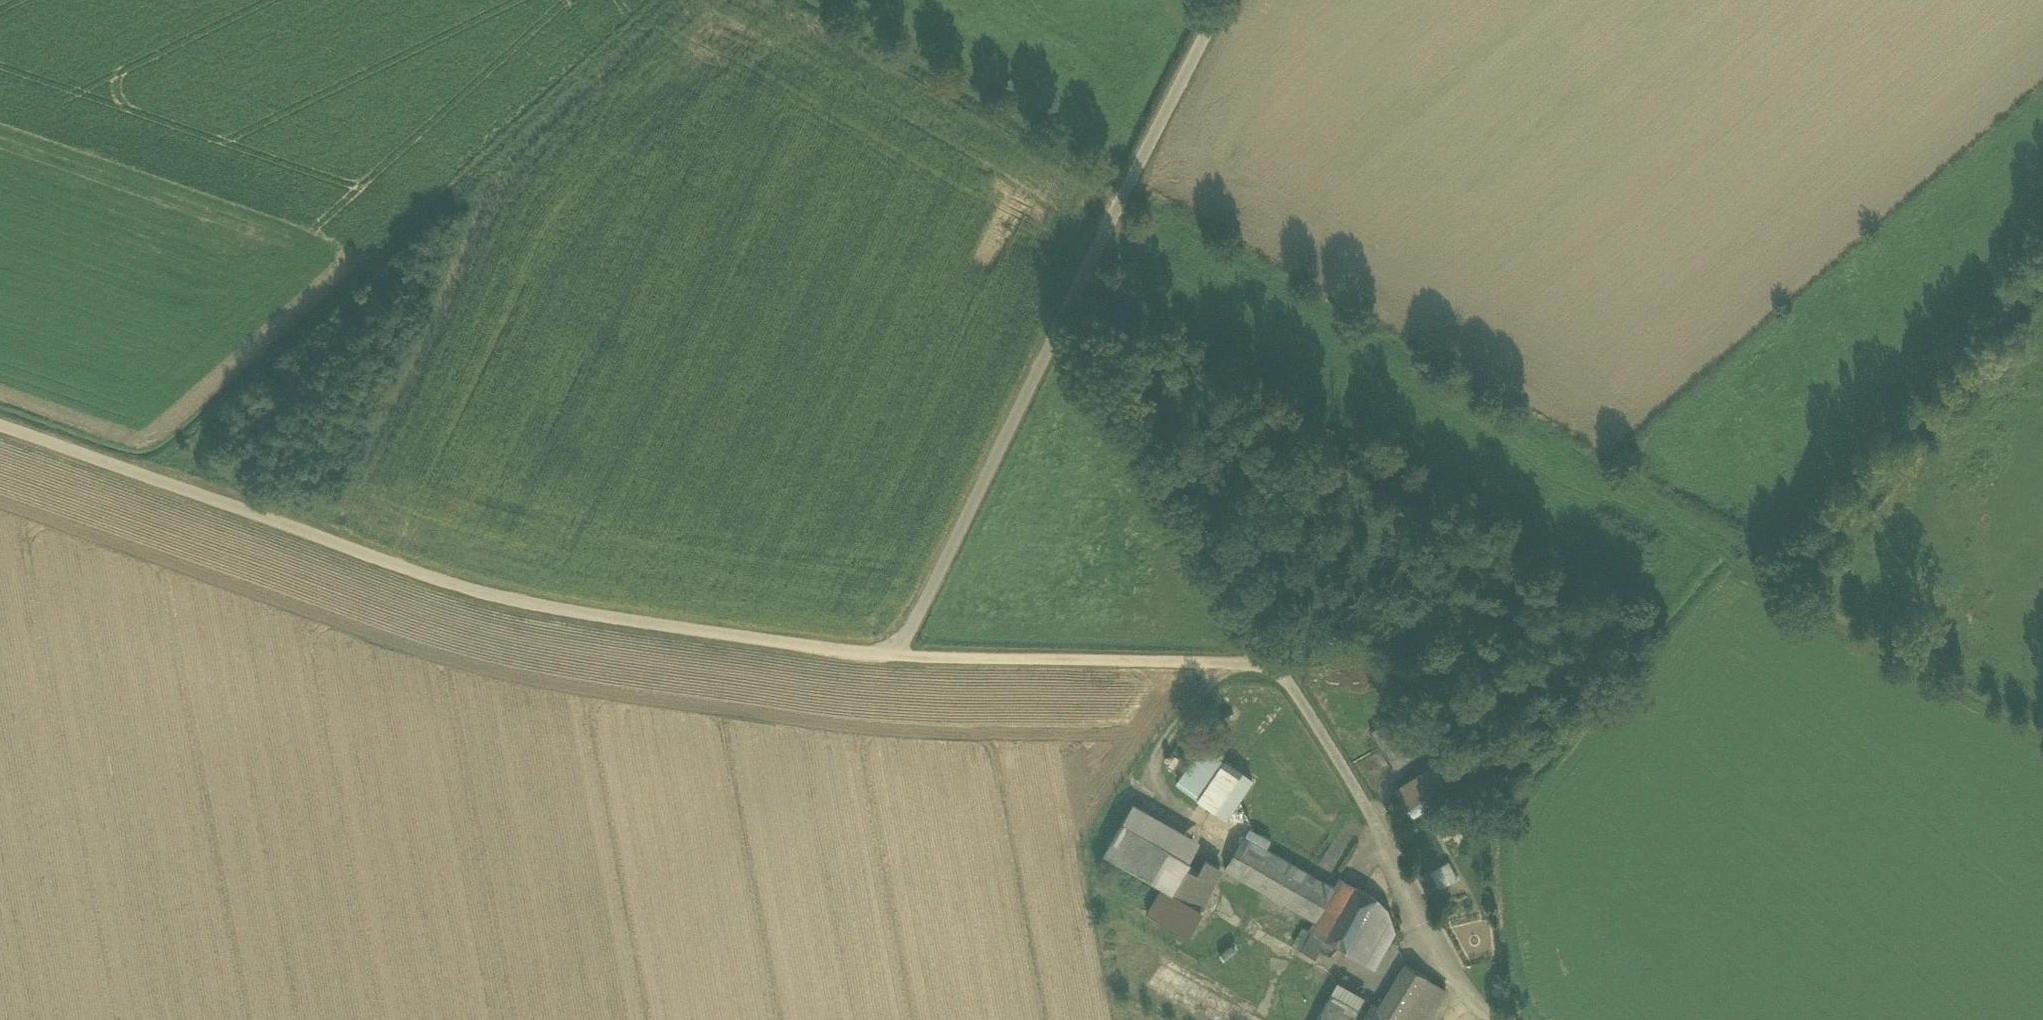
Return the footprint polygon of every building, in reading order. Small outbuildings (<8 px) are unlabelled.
[(1198,799),(1225,759),(1204,744),(1176,783),(1198,799)] [(1216,812),(1243,771),(1225,759),(1198,799),(1216,812)] [(1415,776),(1427,795),(1445,783),(1446,782),(1434,763),(1415,776)] [(1255,778),(1243,771),(1216,812),(1227,819),(1255,778)] [(1427,795),(1415,776),(1394,788),(1406,808),(1427,795)] [(1453,795),(1445,783),(1427,795),(1435,807),(1453,795)] [(1105,852),(1151,879),(1170,845),(1187,855),(1197,839),(1134,802),(1105,852)] [(1250,827),(1245,836),(1267,848),(1272,839),(1250,827)] [(1326,939),(1348,951),(1377,897),(1341,876),(1335,887),(1267,848),(1245,836),(1244,836),(1225,868),(1316,920),(1310,929),(1313,931),(1326,939)] [(1162,885),(1173,891),(1188,866),(1183,863),(1187,855),(1170,845),(1151,879),(1162,885)] [(1206,858),(1199,872),(1198,873),(1212,881),(1220,866),(1206,858)] [(1216,883),(1212,881),(1198,873),(1199,872),(1188,866),(1173,891),(1203,909),(1216,883)] [(1205,909),(1203,909),(1173,891),(1162,885),(1146,910),(1189,936),(1205,909)] [(1374,966),(1380,956),(1364,948),(1385,911),(1389,909),(1377,897),(1348,951),(1374,966)] [(1395,929),(1389,909),(1385,911),(1364,948),(1380,956),(1395,929)] [(1316,958),(1326,939),(1313,931),(1302,950),(1316,958)] [(1423,988),(1424,988),(1430,978),(1406,963),(1406,964),(1405,963),(1379,1006),(1372,1002),(1367,1011),(1361,1019),(1403,1019),(1423,988)] [(1430,978),(1424,988),(1423,988),(1403,1019),(1425,1019),(1447,988),(1430,978)] [(1333,991),(1359,1007),(1364,997),(1338,982),(1333,991)] [(1367,1011),(1359,1007),(1333,991),(1316,1019),(1361,1019),(1367,1011)]
